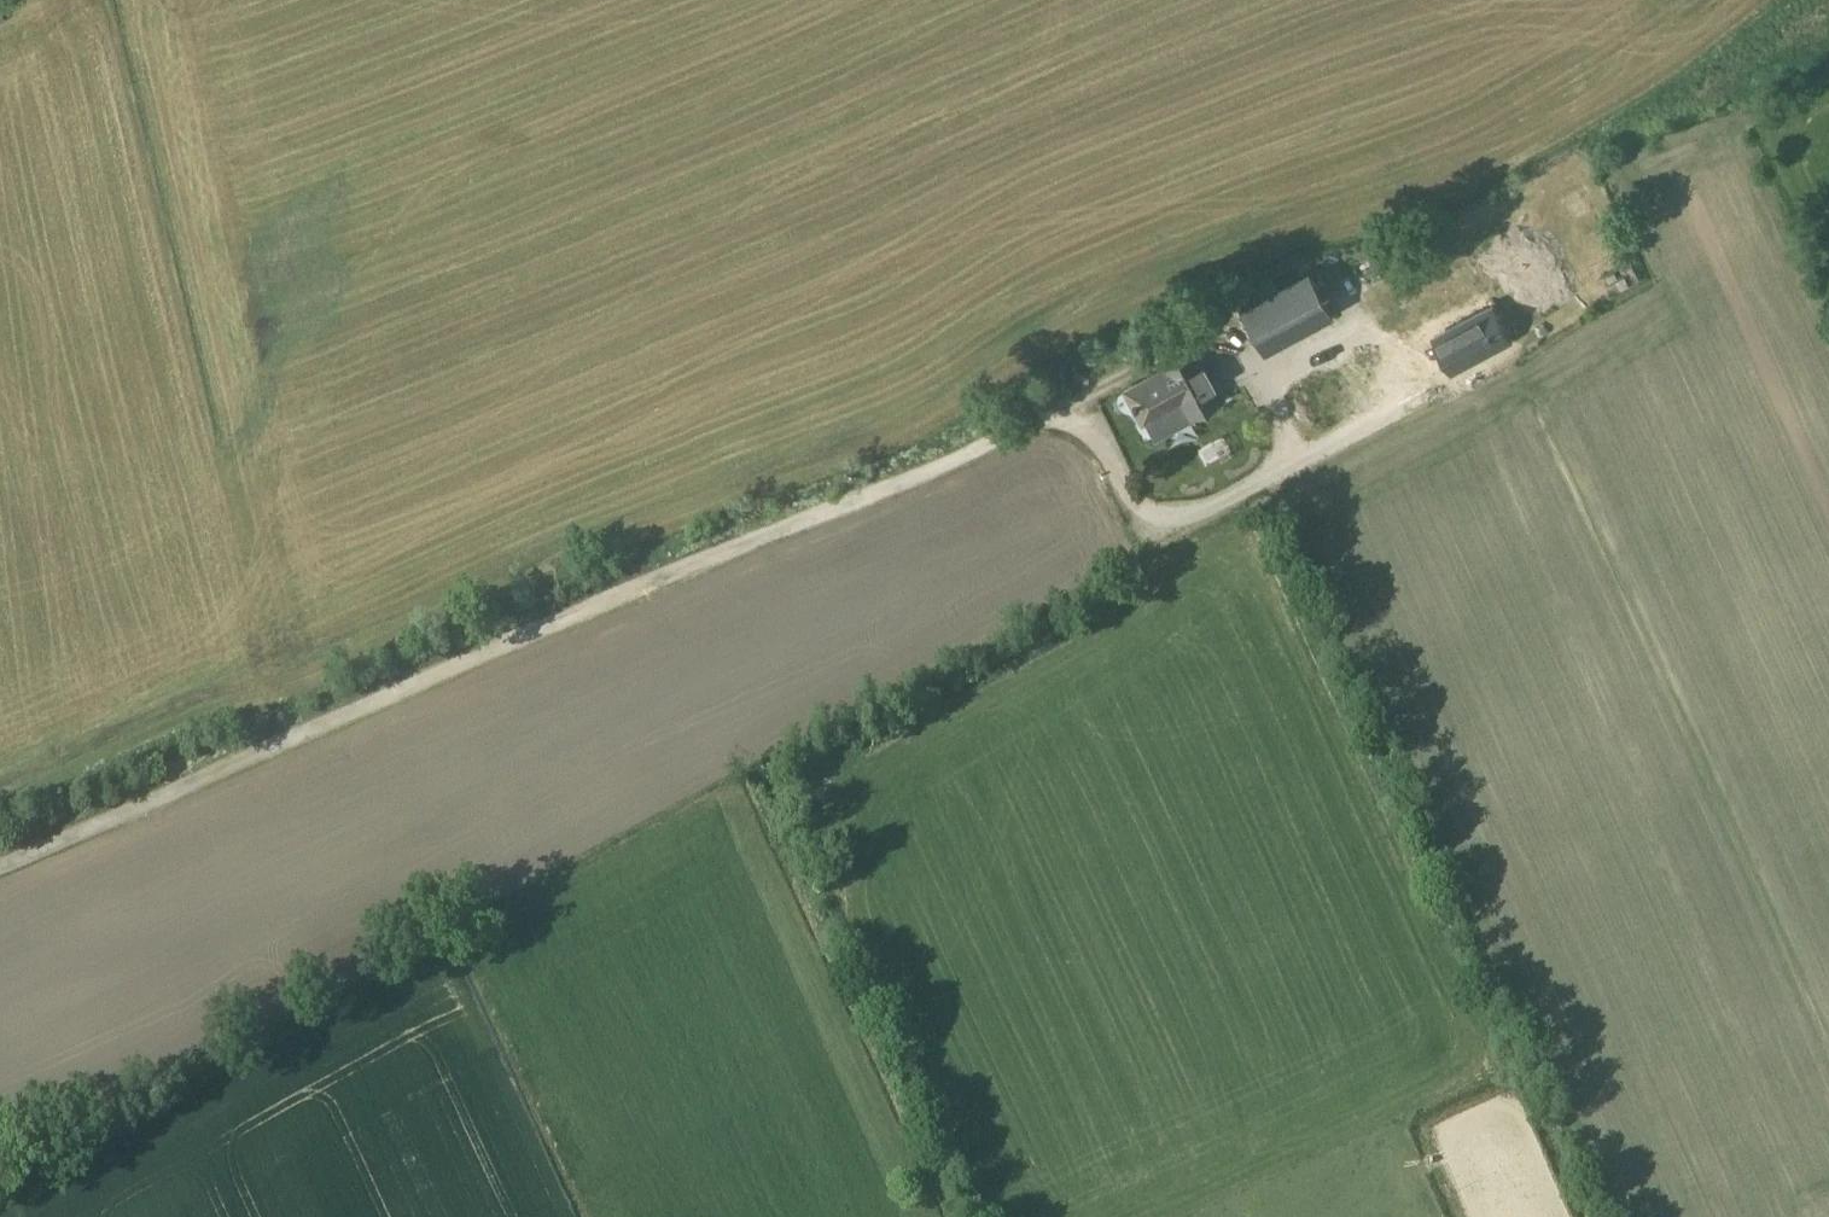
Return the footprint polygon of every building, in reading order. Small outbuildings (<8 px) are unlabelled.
[(1308,267),(1240,304),(1265,351),(1334,314),(1308,267)] [(1480,307),(1434,334),(1453,367),(1500,340),(1480,307)] [(1158,379),(1156,375),(1128,391),(1144,420),(1146,419),(1155,435),(1191,415),(1221,398),(1196,353),(1163,371),(1165,375),(1158,379)] [(1181,446),(1191,467),(1230,449),(1219,427),(1181,446)]
